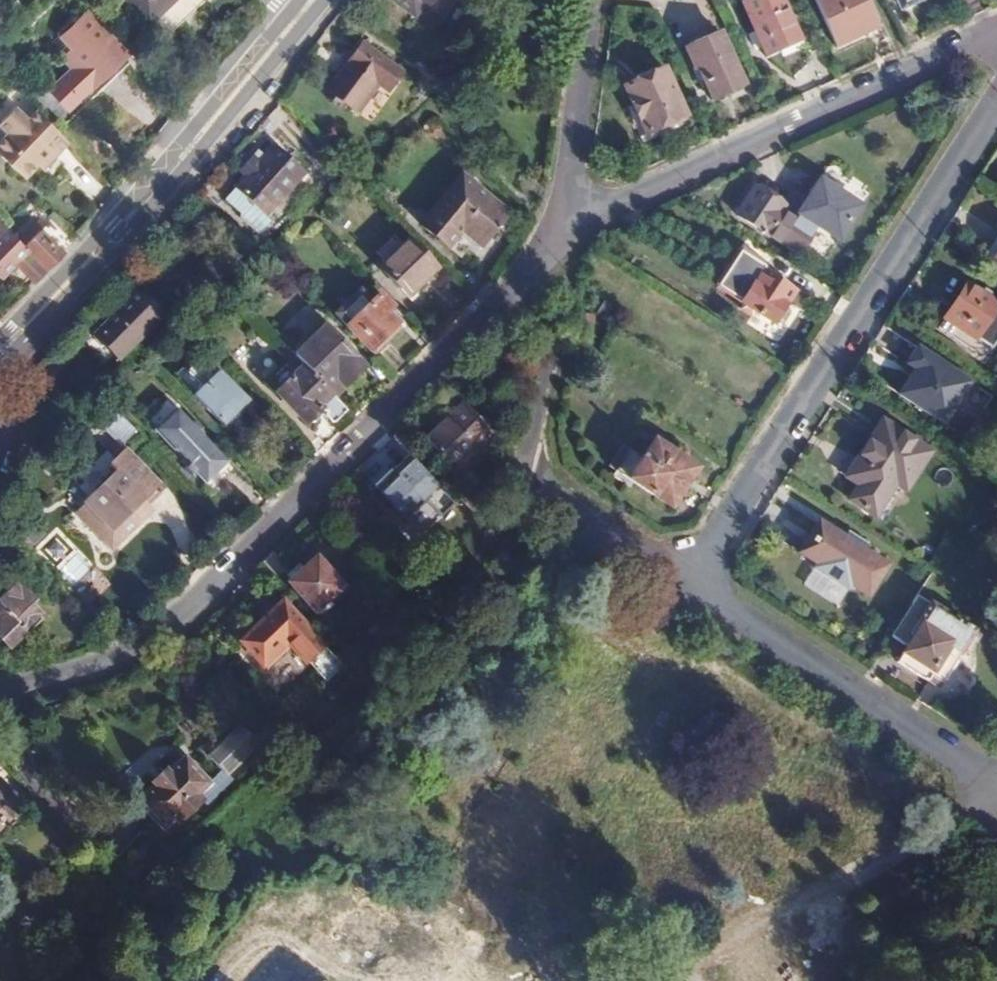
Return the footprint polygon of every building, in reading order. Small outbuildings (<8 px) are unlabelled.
[(123,4),(149,28),(176,0),(127,0),(123,4)] [(414,18),(422,6),(426,8),(431,0),(389,0),(414,18)] [(780,0),(739,0),(764,56),(776,50),(780,54),(800,44),(780,0)] [(864,0),(812,0),(833,44),(875,25),(864,0)] [(919,0),(893,0),(897,10),(919,0)] [(56,93),(76,118),(140,63),(127,46),(91,6),(61,32),(73,46),(72,60),(74,69),(56,93)] [(740,83),(715,30),(681,46),(693,70),(695,70),(707,98),(740,83)] [(364,95),(370,99),(379,86),(386,89),(397,72),(358,46),(326,94),(352,111),(364,95)] [(680,113),(659,65),(621,83),(642,131),(680,113)] [(358,115),(370,99),(364,95),(352,111),(358,115)] [(22,109),(10,120),(19,130),(14,135),(0,147),(0,149),(26,180),(42,167),(70,143),(45,113),(34,122),(22,109)] [(14,135),(19,130),(10,120),(5,124),(14,135)] [(70,143),(42,167),(47,173),(76,150),(70,143)] [(231,189),(260,216),(301,174),(270,145),(231,189)] [(414,222),(451,258),(465,243),(472,248),(500,216),(455,176),(414,222)] [(836,238),(858,206),(817,180),(802,204),(796,200),(784,203),(783,205),(766,195),(765,190),(756,184),(750,186),(733,214),(797,254),(815,225),(836,238)] [(50,279),(31,257),(6,227),(0,232),(0,279),(8,288),(21,277),(36,294),(50,279)] [(50,246),(46,241),(31,257),(50,279),(76,252),(62,236),(50,246)] [(414,286),(436,266),(409,240),(379,269),(397,288),(407,279),(414,286)] [(985,266),(996,273),(996,248),(985,266)] [(782,307),(793,288),(762,269),(759,273),(738,261),(725,283),(744,293),(741,300),(742,300),(739,307),(745,312),(746,311),(750,314),(754,308),(772,320),(774,317),(782,319),(787,310),(782,307)] [(996,331),(996,305),(964,285),(943,318),(988,345),(996,331)] [(379,293),(346,325),(374,354),(400,328),(385,311),(390,306),(379,293)] [(88,335),(111,359),(156,315),(137,294),(126,304),(123,301),(88,335)] [(290,355),(300,365),(331,396),(343,385),(347,385),(359,373),(362,366),(317,321),(289,347),(293,352),(290,355)] [(867,385),(971,435),(993,390),(908,348),(902,362),(883,352),(867,385)] [(191,395),(218,422),(243,398),(216,370),(211,374),(197,360),(186,369),(181,364),(173,371),(194,393),(191,395)] [(331,396),(300,365),(273,391),(305,424),(310,420),(312,422),(318,416),(319,410),(325,410),(326,415),(333,420),(344,410),(331,396)] [(165,399),(142,420),(192,473),(214,450),(165,399)] [(424,440),(450,467),(486,432),(461,405),(424,440)] [(115,413),(99,428),(119,447),(134,432),(115,413)] [(905,488),(929,450),(880,420),(845,474),(859,483),(849,498),(876,513),(894,481),(905,488)] [(668,506),(693,468),(649,442),(639,458),(609,440),(596,462),(668,506)] [(134,512),(146,501),(157,489),(121,452),(108,465),(113,471),(84,500),(105,523),(96,533),(110,547),(138,519),(134,512)] [(407,455),(377,485),(402,513),(433,483),(407,455)] [(105,523),(84,500),(75,510),(96,533),(105,523)] [(151,507),(146,501),(134,512),(138,519),(151,507)] [(817,522),(797,553),(815,564),(813,567),(846,588),(848,584),(866,595),(886,565),(864,551),(842,538),(817,522)] [(846,530),(842,538),(864,551),(868,544),(846,530)] [(92,568),(67,540),(48,556),(74,585),(92,568)] [(272,550),(260,561),(277,581),(289,570),(272,550)] [(317,608),(321,613),(330,605),(326,600),(340,586),(314,558),(289,582),(314,610),(317,608)] [(846,588),(813,567),(802,584),(835,605),(846,588)] [(15,631),(35,614),(27,605),(31,600),(14,582),(1,593),(3,596),(0,598),(0,621),(3,618),(15,631)] [(916,593),(888,635),(907,645),(897,661),(926,679),(930,675),(941,682),(973,629),(916,593)] [(284,640),(306,662),(322,647),(279,602),(239,641),(259,663),(284,640)] [(327,647),(309,661),(324,681),(342,667),(327,647)] [(276,686),(299,664),(286,651),(263,672),(276,686)] [(226,786),(221,781),(252,751),(233,731),(201,761),(214,775),(200,788),(178,765),(174,768),(170,764),(133,800),(137,805),(134,808),(156,832),(168,821),(173,827),(194,806),(199,811),(226,786)] [(11,816),(24,804),(12,791),(9,793),(0,784),(0,805),(11,816)]
